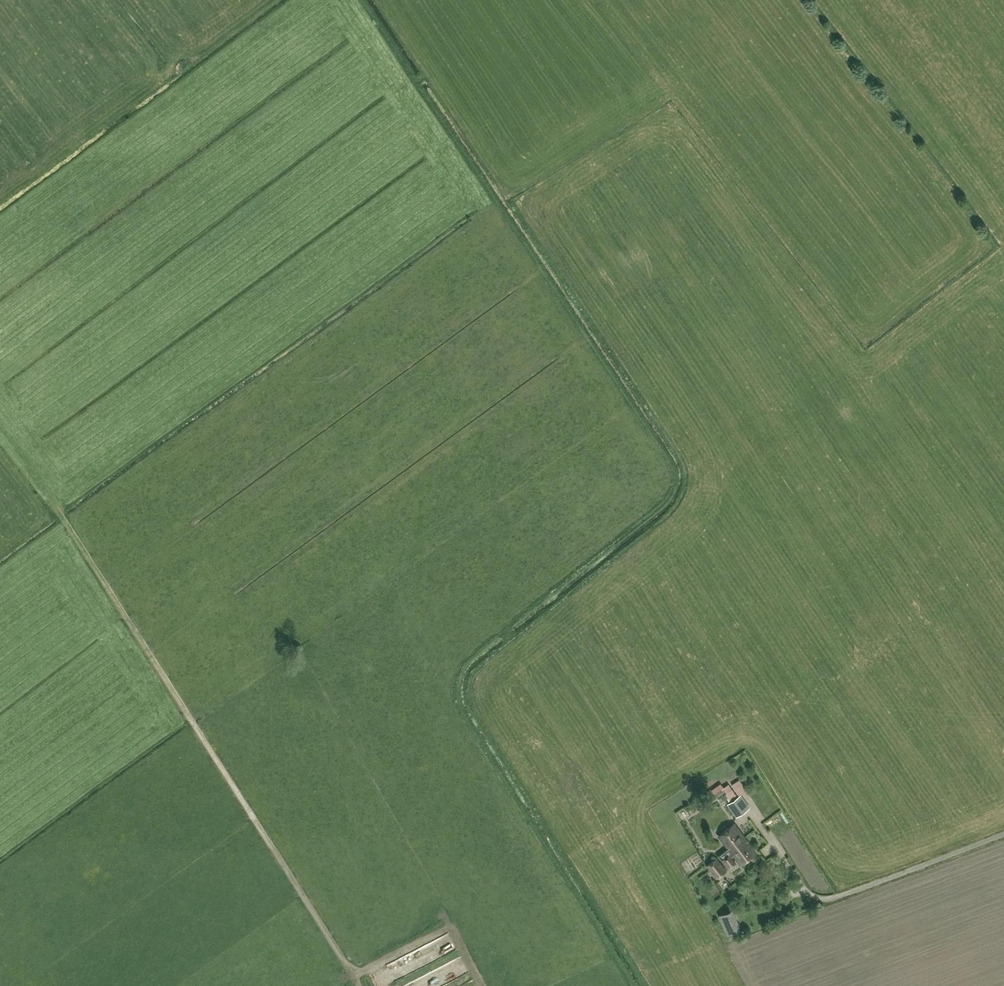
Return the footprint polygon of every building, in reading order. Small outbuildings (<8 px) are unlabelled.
[(741,787),(749,782),(745,776),(737,781),(741,787)] [(749,807),(741,795),(728,804),(736,816),(749,807)] [(718,835),(728,848),(731,846),(729,845),(733,842),(736,845),(745,838),(734,823),(718,835)] [(756,852),(745,838),(736,845),(733,842),(729,845),(731,846),(728,848),(720,854),(723,858),(721,859),(727,866),(734,860),(731,857),(733,855),(741,864),(756,852)] [(717,878),(726,870),(716,857),(707,865),(717,878)] [(724,929),(727,936),(738,931),(735,924),(724,929)] [(383,983),(396,976),(390,963),(377,970),(383,983)] [(428,985),(430,985),(439,981),(432,970),(422,976),(428,985)]
